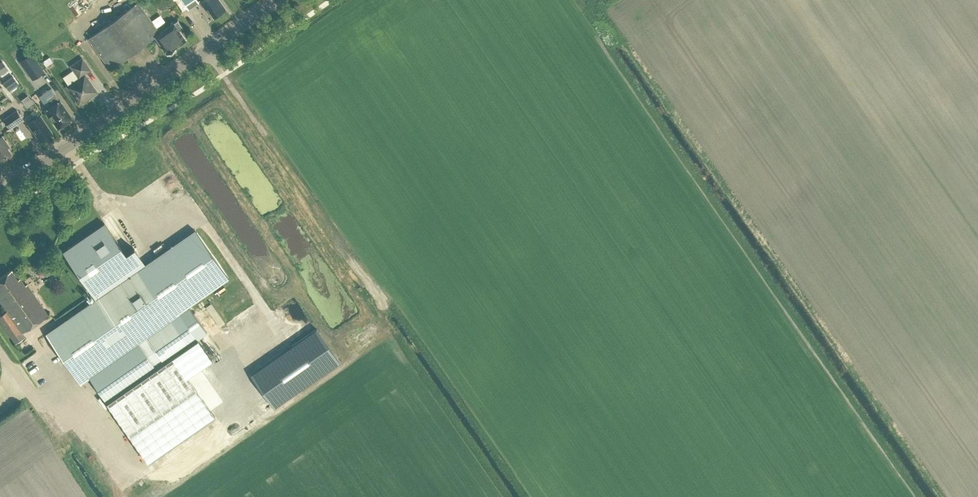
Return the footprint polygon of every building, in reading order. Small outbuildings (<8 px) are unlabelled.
[(158,2),(156,1),(156,2),(156,4),(156,6),(157,7),(158,8),(159,9),(161,9),(163,9),(164,9),(166,8),(167,6),(164,5),(167,0),(159,0),(158,2)] [(189,6),(187,0),(181,0),(184,8),(189,6)] [(214,17),(225,9),(219,0),(203,0),(200,2),(205,9),(207,8),(214,17)] [(87,37),(110,68),(155,36),(167,53),(167,52),(167,53),(175,47),(186,40),(179,30),(182,28),(177,20),(159,32),(138,2),(87,37)] [(19,60),(32,79),(44,71),(31,52),(19,60)] [(66,86),(76,100),(75,101),(78,105),(83,102),(83,101),(97,91),(84,73),(90,69),(82,58),(71,66),(79,77),(66,86)] [(15,74),(6,80),(13,90),(22,84),(15,74)] [(71,119),(71,117),(72,117),(60,100),(55,92),(47,97),(52,105),(45,110),(49,115),(49,116),(50,115),(52,119),(51,119),(52,120),(52,119),(57,127),(66,121),(68,121),(71,119)] [(30,107),(37,102),(31,93),(24,98),(30,107)] [(16,110),(3,119),(10,128),(23,119),(16,110)] [(51,132),(39,115),(28,123),(40,140),(51,132)] [(10,152),(4,143),(6,141),(2,136),(0,137),(0,160),(10,152)] [(95,299),(46,333),(80,383),(89,377),(124,427),(148,462),(214,416),(197,391),(187,376),(212,359),(197,338),(205,332),(186,306),(228,278),(195,230),(145,264),(134,248),(126,254),(104,223),(62,251),(95,299)] [(16,283),(11,275),(0,283),(0,291),(7,301),(4,303),(15,318),(35,304),(19,281),(16,283)] [(230,316),(246,303),(242,297),(225,310),(230,316)] [(208,305),(220,325),(226,322),(214,302),(208,305)] [(316,328),(250,374),(273,407),(339,361),(316,328)]
